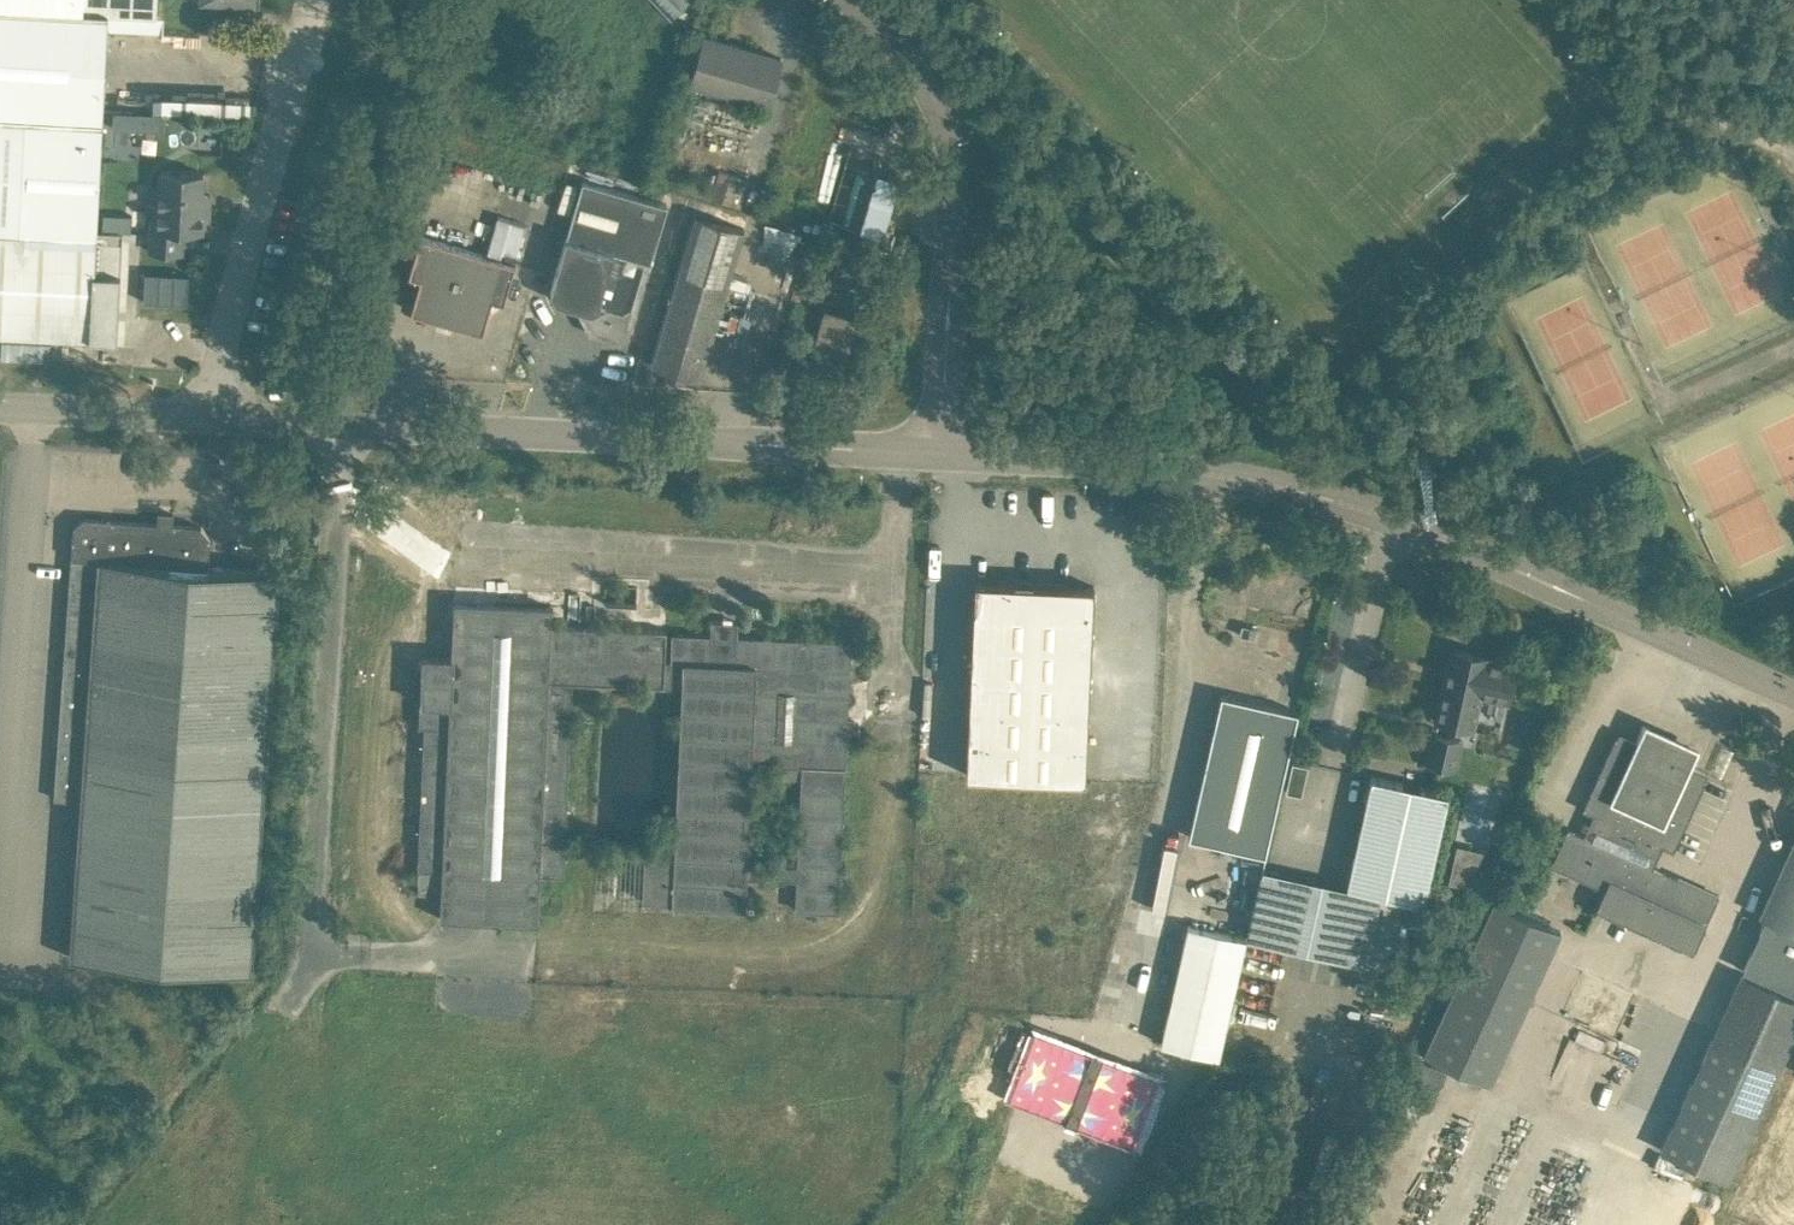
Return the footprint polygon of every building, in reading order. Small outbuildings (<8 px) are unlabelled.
[(109,12),(157,14),(157,0),(0,0),(0,7),(109,12)] [(671,16),(688,0),(655,0),(671,16)] [(93,337),(96,263),(122,264),(124,229),(98,228),(100,185),(109,12),(0,7),(0,332),(93,337)] [(704,33),(690,79),(769,102),(782,56),(704,33)] [(130,126),(131,109),(116,108),(115,125),(130,126)] [(899,173),(865,163),(848,221),(883,231),(899,173)] [(456,187),(481,192),(486,170),(462,164),(456,187)] [(717,168),(712,193),(735,198),(740,173),(717,168)] [(160,203),(153,203),(151,249),(182,251),(183,228),(209,229),(210,206),(202,206),(204,171),(162,169),(160,203)] [(625,191),(583,178),(551,288),(556,298),(575,304),(586,325),(625,191)] [(625,191),(586,325),(590,331),(619,340),(629,335),(667,203),(625,191)] [(697,212),(680,267),(652,362),(700,376),(744,226),(697,212)] [(106,213),(105,229),(124,229),(133,230),(134,214),(106,213)] [(504,299),(515,260),(526,222),(498,214),(487,252),(420,233),(409,272),(421,275),(412,308),(482,328),(492,295),(504,299)] [(791,257),(800,230),(769,221),(761,248),(791,257)] [(862,261),(839,254),(833,276),(856,282),(862,261)] [(186,304),(188,275),(144,273),(143,302),(186,304)] [(858,314),(824,305),(805,372),(839,381),(858,314)] [(74,525),(55,796),(81,798),(70,955),(252,968),(281,570),(208,565),(211,535),(202,524),(173,522),(174,511),(159,510),(158,521),(85,516),(74,525)] [(975,579),(959,931),(1079,936),(1095,584),(975,579)] [(675,851),(645,850),(617,849),(615,902),(642,903),(643,898),(673,900),(673,901),(745,905),(747,874),(797,876),(796,907),(840,909),(840,908),(839,908),(852,630),(851,630),(851,639),(736,634),(736,637),(712,636),(712,633),(685,632),(684,660),(666,659),(667,628),(550,623),(551,607),(553,607),(554,606),(453,601),(453,602),(455,602),(452,656),(424,654),(423,675),(422,675),(420,724),(425,724),(419,866),(443,867),(441,916),(443,916),(443,914),(536,919),(536,920),(538,920),(540,872),(563,873),(572,680),(683,685),(676,832),(664,832),(664,846),(675,846),(675,851)] [(1453,646),(1437,717),(1472,725),(1479,691),(1509,697),(1516,663),(1487,656),(1487,653),(1453,646)] [(1265,852),(1298,709),(1222,692),(1189,834),(1265,852)] [(1674,848),(1707,775),(1689,766),(1697,748),(1643,723),(1634,742),(1616,733),(1582,807),(1601,815),(1592,836),(1568,825),(1552,861),(1605,885),(1596,904),(1694,948),(1719,893),(1646,861),(1655,840),(1674,848)] [(1434,731),(1428,759),(1454,765),(1460,737),(1434,731)] [(1304,790),(1307,760),(1289,759),(1286,788),(1304,790)] [(1389,967),(1405,897),(1424,901),(1448,791),(1372,774),(1347,884),(1263,865),(1247,936),(1389,967)] [(1759,911),(1766,914),(1742,967),(1793,990),(1793,835),(1759,911)] [(1468,884),(1480,857),(1455,851),(1448,880),(1468,884)] [(1422,1053),(1492,1082),(1557,925),(1488,896),(1422,1053)] [(1219,1054),(1246,936),(1188,923),(1161,1041),(1219,1054)] [(1728,1177),(1793,1031),(1793,994),(1741,970),(1661,1147),(1728,1177)] [(992,1049),(1051,1055),(1053,1035),(994,1029),(992,1049)]
